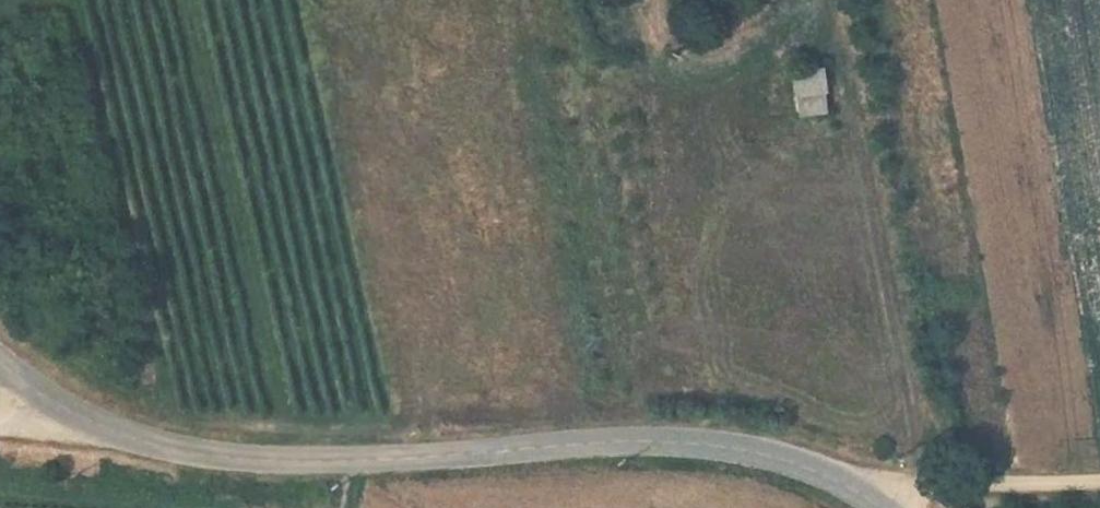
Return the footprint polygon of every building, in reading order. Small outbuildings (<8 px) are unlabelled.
[(819,99),(815,74),(784,78),(788,103),(819,99)] [(823,122),(819,99),(788,103),(792,127),(823,122)]
